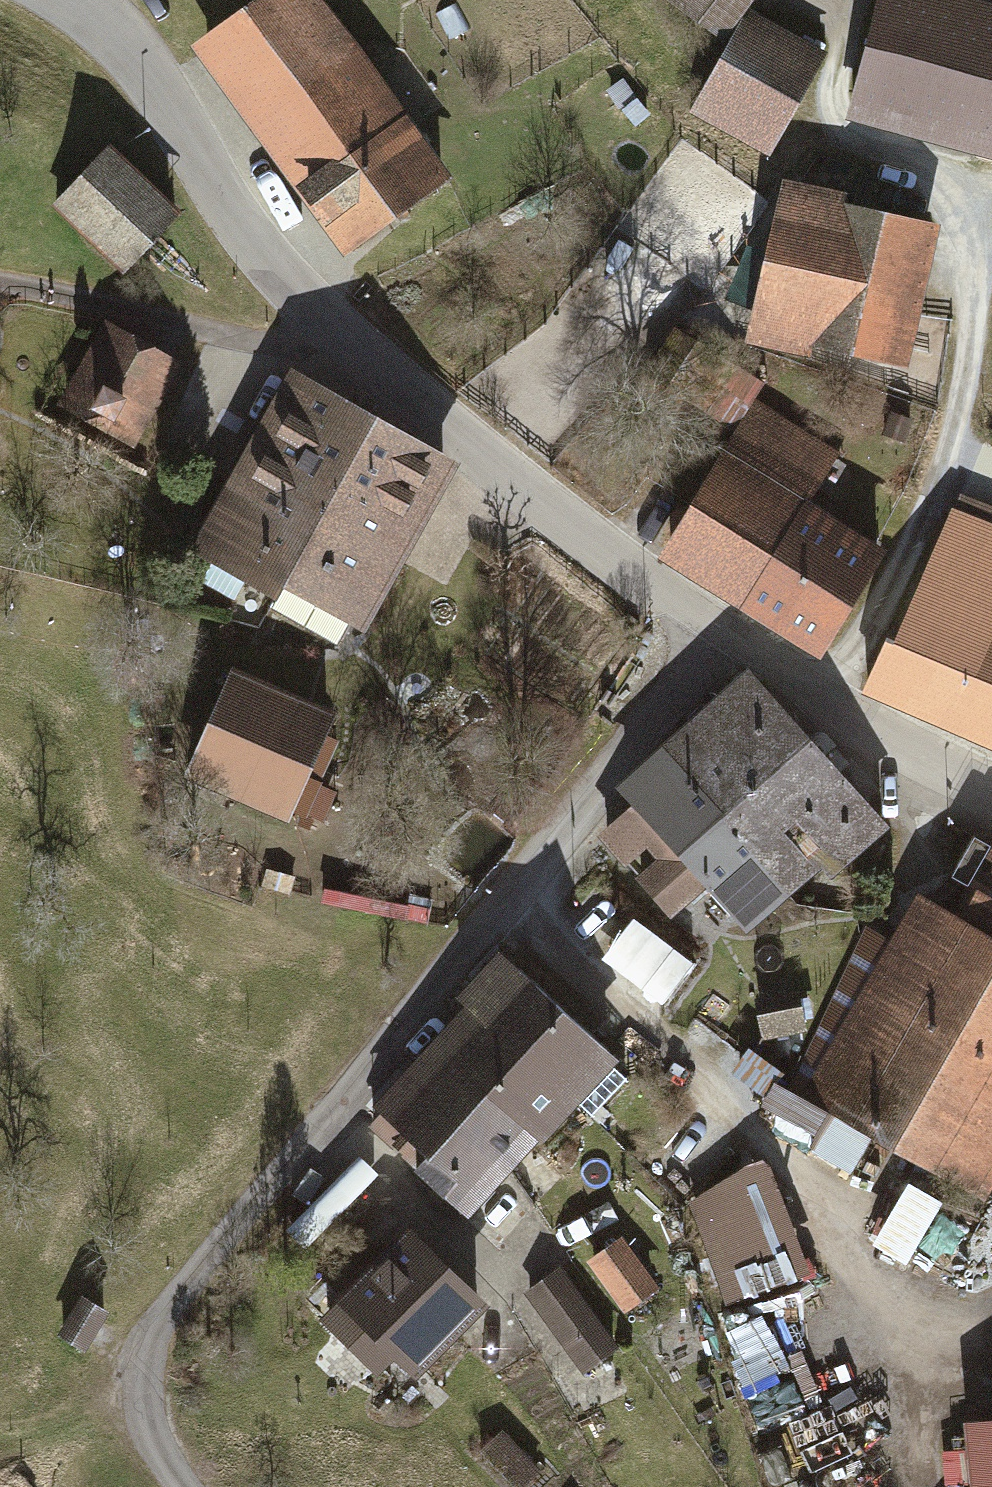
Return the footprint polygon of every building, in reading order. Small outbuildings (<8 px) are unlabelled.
[(314,0),(270,0),(206,46),(347,238),(439,171),(314,0)] [(722,48),(758,0),(659,0),(722,48)] [(991,174),(991,28),(888,3),(854,140),(991,174)] [(759,25),(701,123),(770,165),(829,66),(759,25)] [(110,155),(58,210),(120,267),(171,212),(110,155)] [(850,211),(786,197),(751,360),(812,373),(814,366),(903,385),(936,237),(849,219),(850,211)] [(114,329),(71,402),(127,435),(170,361),(114,329)] [(235,487),(315,533),(376,427),(296,381),(235,487)] [(678,571),(752,613),(830,657),(882,565),(805,522),(837,466),(762,423),(678,571)] [(454,472),(376,427),(315,533),(279,595),(357,639),(454,472)] [(199,549),(279,595),(315,533),(235,487),(199,549)] [(883,706),(991,751),(991,544),(955,529),(883,706)] [(750,683),(662,756),(784,903),(872,830),(750,683)] [(194,788),(283,831),(331,733),(241,690),(194,788)] [(743,937),(784,903),(662,756),(621,791),(638,811),(604,839),(666,913),(700,885),(743,937)] [(980,842),(952,891),(982,908),(964,938),(916,911),(803,1107),(984,1210),(991,1196),(991,848),(980,842)] [(607,964),(660,1003),(688,965),(635,926),(607,964)] [(456,1009),(468,1021),(560,1113),(612,1062),(507,958),(456,1009)] [(527,1146),(560,1113),(468,1021),(435,1054),(527,1146)] [(473,1200),(527,1146),(435,1054),(381,1108),(473,1200)] [(721,1170),(687,1141),(653,1180),(686,1209),(721,1170)] [(692,1217),(735,1320),(808,1289),(762,1172),(692,1217)] [(350,1308),(416,1373),(481,1307),(415,1242),(350,1308)] [(595,1273),(630,1321),(660,1298),(626,1251),(595,1273)] [(533,1302),(586,1378),(617,1356),(564,1280),(533,1302)] [(104,1313),(83,1301),(65,1333),(86,1345),(104,1313)] [(479,1463),(503,1486),(538,1486),(545,1480),(504,1439),(479,1463)] [(971,1443),(973,1486),(991,1486),(991,1441),(971,1443)]
